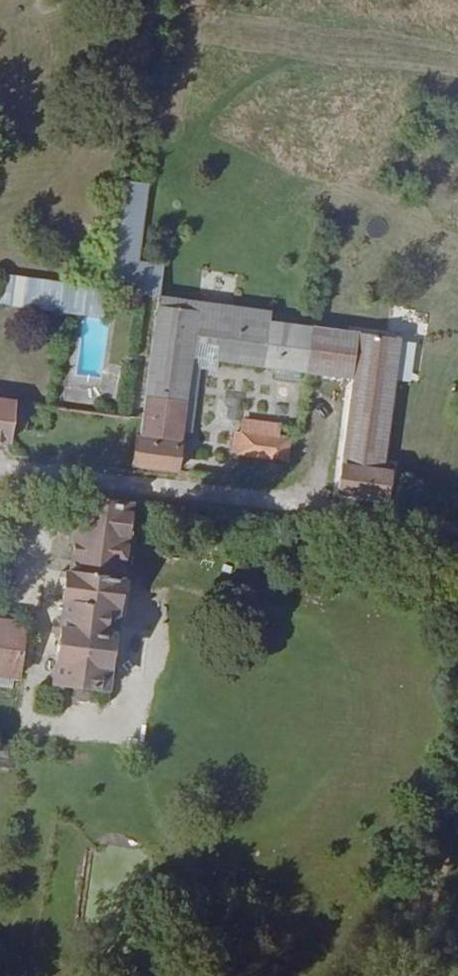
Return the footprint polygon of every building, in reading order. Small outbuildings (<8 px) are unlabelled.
[(111,289),(158,295),(162,262),(144,259),(153,184),(124,180),(111,289)] [(108,289),(0,274),(0,300),(105,315),(108,289)] [(275,319),(276,308),(161,294),(143,437),(139,436),(135,467),(173,472),(187,359),(344,378),(330,490),(386,497),(390,466),(381,465),(394,366),(404,367),(407,347),(398,346),(399,334),(275,319)] [(25,448),(30,409),(0,405),(0,445),(25,448)] [(284,423),(245,418),(243,433),(282,437),(283,434),(284,423)] [(280,459),(282,437),(243,433),(237,432),(235,454),(280,459)] [(293,461),(296,436),(283,434),(282,437),(280,459),(293,461)] [(54,675),(73,678),(104,681),(106,666),(116,667),(123,616),(113,615),(127,497),(77,490),(69,560),(63,563),(59,594),(64,595),(61,615),(57,619),(55,631),(59,632),(54,675)] [(0,629),(0,680),(12,682),(13,672),(18,673),(23,632),(0,629)] [(102,700),(104,681),(73,678),(71,695),(102,700)]
